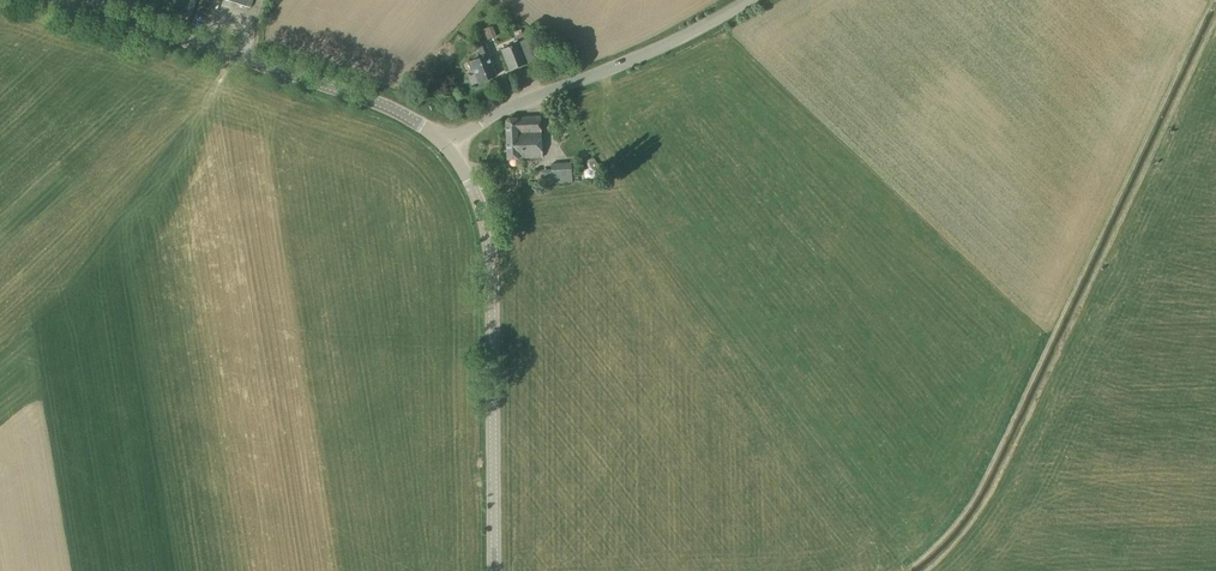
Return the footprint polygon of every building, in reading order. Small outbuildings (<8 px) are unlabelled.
[(487,40),(496,36),(491,25),(482,29),(487,40)] [(525,40),(520,30),(513,33),(518,43),(501,49),(510,70),(526,64),(526,63),(535,60),(527,39),(525,40)] [(478,83),(496,76),(492,65),(494,65),(486,44),(475,48),(479,58),(470,62),(475,74),(468,77),(471,85),(478,83)] [(519,158),(541,158),(540,117),(516,118),(508,119),(506,121),(506,134),(507,159),(519,159),(519,158)] [(541,185),(571,183),(570,163),(550,164),(550,170),(541,170),(541,185)]
